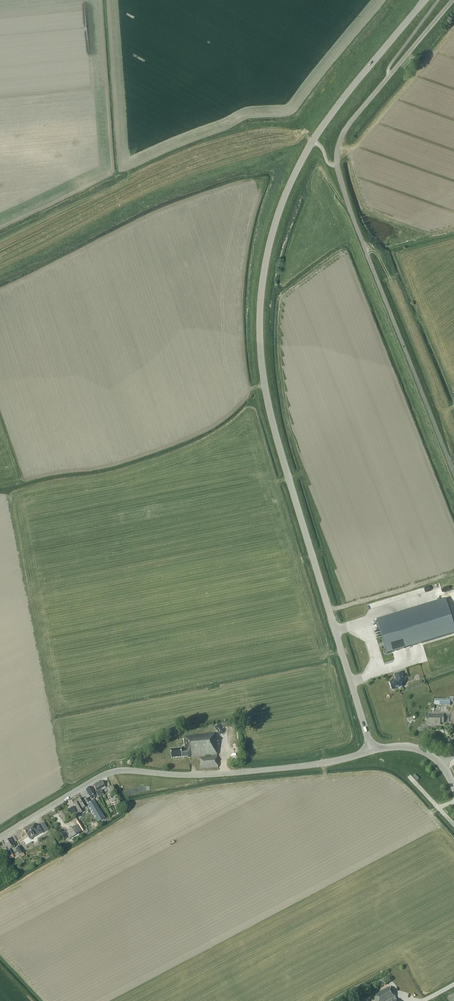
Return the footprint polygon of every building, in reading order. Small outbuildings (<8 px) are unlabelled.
[(401,617),(400,613),(377,620),(387,654),(388,654),(453,633),(453,626),(446,599),(445,599),(447,604),(401,617)] [(362,650),(366,662),(371,660),(368,649),(362,650)] [(394,674),(396,680),(389,682),(392,690),(393,689),(394,690),(396,689),(396,688),(402,686),(401,682),(404,681),(402,672),(394,674)] [(450,699),(434,699),(434,705),(450,705),(452,705),(452,697),(450,697),(450,699)] [(426,725),(440,725),(440,723),(444,723),(444,714),(440,714),(440,716),(426,715),(426,725)] [(200,757),(201,769),(218,768),(214,734),(214,728),(196,730),(196,735),(184,736),(185,747),(181,748),(170,749),(171,758),(188,756),(188,758),(200,757)] [(93,786),(96,791),(95,792),(96,795),(96,794),(98,798),(103,794),(100,789),(105,787),(102,781),(93,786)] [(91,799),(92,799),(92,800),(94,799),(94,798),(96,796),(96,795),(95,792),(91,787),(86,790),(88,794),(91,799)] [(77,801),(77,802),(74,804),(75,806),(78,810),(80,814),(81,813),(79,810),(81,809),(87,806),(82,798),(77,801)] [(87,804),(98,823),(105,819),(94,800),(89,803),(87,804)] [(32,825),(23,830),(27,837),(28,837),(30,840),(41,833),(45,831),(43,829),(41,824),(37,827),(34,828),(32,825)] [(81,832),(77,825),(65,833),(70,839),(81,832)] [(4,842),(5,843),(6,846),(4,847),(7,851),(14,847),(9,838),(4,842)] [(390,987),(373,995),(374,997),(369,1000),(370,1000),(397,1000),(390,987)]
